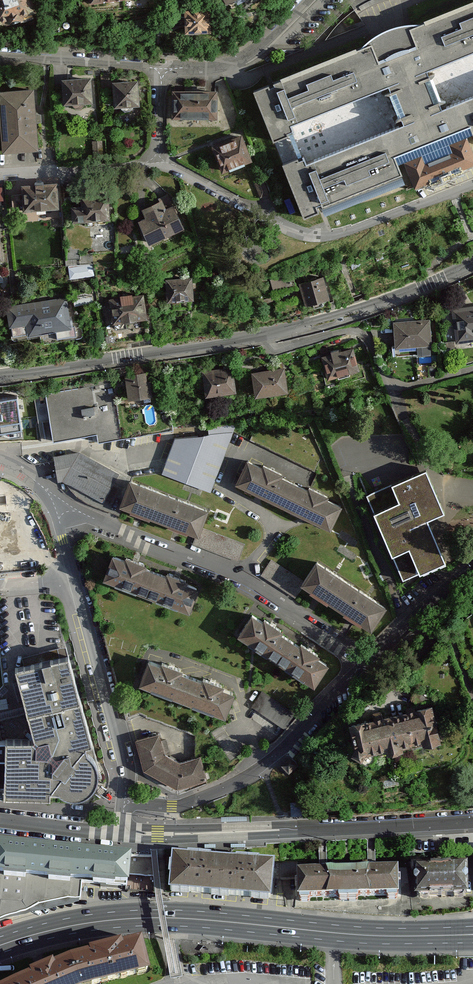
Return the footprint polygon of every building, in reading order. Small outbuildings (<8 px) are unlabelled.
[(36,15),(32,0),(0,0),(0,26),(36,15)] [(418,18),(404,18),(389,21),(371,30),(361,41),(250,86),(268,133),(370,92),(387,132),(284,173),(301,216),(402,173),(408,186),(472,159),(472,94),(467,97),(449,57),(472,48),(472,0),(462,0),(418,18)] [(186,9),(186,32),(208,32),(208,9),(186,9)] [(63,79),(65,102),(92,100),(90,77),(63,79)] [(111,79),(111,105),(138,104),(137,78),(111,79)] [(170,84),(170,116),(218,116),(218,84),(170,84)] [(0,91),(0,101),(3,149),(37,146),(33,89),(0,91)] [(210,141),(220,172),(251,162),(242,131),(210,141)] [(23,187),(23,208),(54,207),(53,186),(23,187)] [(85,197),(85,221),(110,221),(110,197),(85,197)] [(136,211),(148,241),(184,227),(172,197),(136,211)] [(297,281),(305,305),(331,297),(323,272),(297,281)] [(166,277),(166,301),(192,301),(192,278),(166,277)] [(110,295),(110,321),(144,320),(143,294),(110,295)] [(11,301),(12,326),(25,326),(26,335),(71,334),(70,299),(11,301)] [(451,309),(455,350),(472,348),(472,307),(451,309)] [(395,323),(396,350),(431,349),(430,322),(395,323)] [(319,351),(326,377),(360,368),(354,343),(319,351)] [(284,363),(250,370),(254,394),(288,388),(284,363)] [(234,366),(202,369),(205,397),(237,393),(234,366)] [(125,376),(129,401),(154,397),(150,372),(125,376)] [(112,383),(44,394),(51,439),(95,432),(97,440),(179,427),(173,394),(154,397),(129,401),(115,403),(112,383)] [(20,421),(21,427),(35,425),(34,416),(20,418),(17,402),(0,403),(0,424),(20,421)] [(232,432),(173,439),(161,474),(210,492),(232,432)] [(247,449),(231,483),(329,529),(345,495),(247,449)] [(116,507),(126,479),(80,451),(52,454),(56,477),(81,496),(116,507)] [(425,467),(364,495),(403,581),(448,560),(428,517),(445,509),(425,467)] [(207,505),(128,475),(126,479),(116,507),(195,536),(207,505)] [(197,589),(108,553),(99,577),(187,613),(197,589)] [(313,558),(298,581),(371,629),(387,605),(313,558)] [(327,662),(250,611),(234,635),(312,686),(327,662)] [(3,792),(3,795),(72,796),(79,795),(85,794),(90,790),(93,787),(95,784),(97,781),(98,777),(99,770),(98,765),(96,759),(68,653),(17,668),(35,740),(0,739),(0,792),(3,792)] [(234,683),(146,655),(136,685),(224,713),(234,683)] [(0,688),(0,722),(18,720),(14,688),(5,689),(5,688),(0,688)] [(287,727),(297,712),(264,688),(253,702),(287,727)] [(434,703),(352,721),(360,758),(442,741),(434,703)] [(159,733),(136,739),(144,770),(177,788),(207,780),(200,756),(180,762),(164,753),(159,733)] [(291,760),(281,769),(288,777),(298,767),(291,760)] [(0,842),(0,872),(84,878),(128,881),(130,851),(84,848),(0,842)] [(275,862),(172,854),(168,894),(271,902),(275,862)] [(465,863),(412,864),(412,896),(466,895),(465,863)] [(394,871),(295,873),(295,898),(394,896),(394,871)] [(82,897),(84,878),(0,872),(0,919),(82,897)] [(142,940),(70,954),(83,983),(109,983),(150,974),(142,940)] [(70,954),(11,978),(14,983),(83,983),(70,954)]
